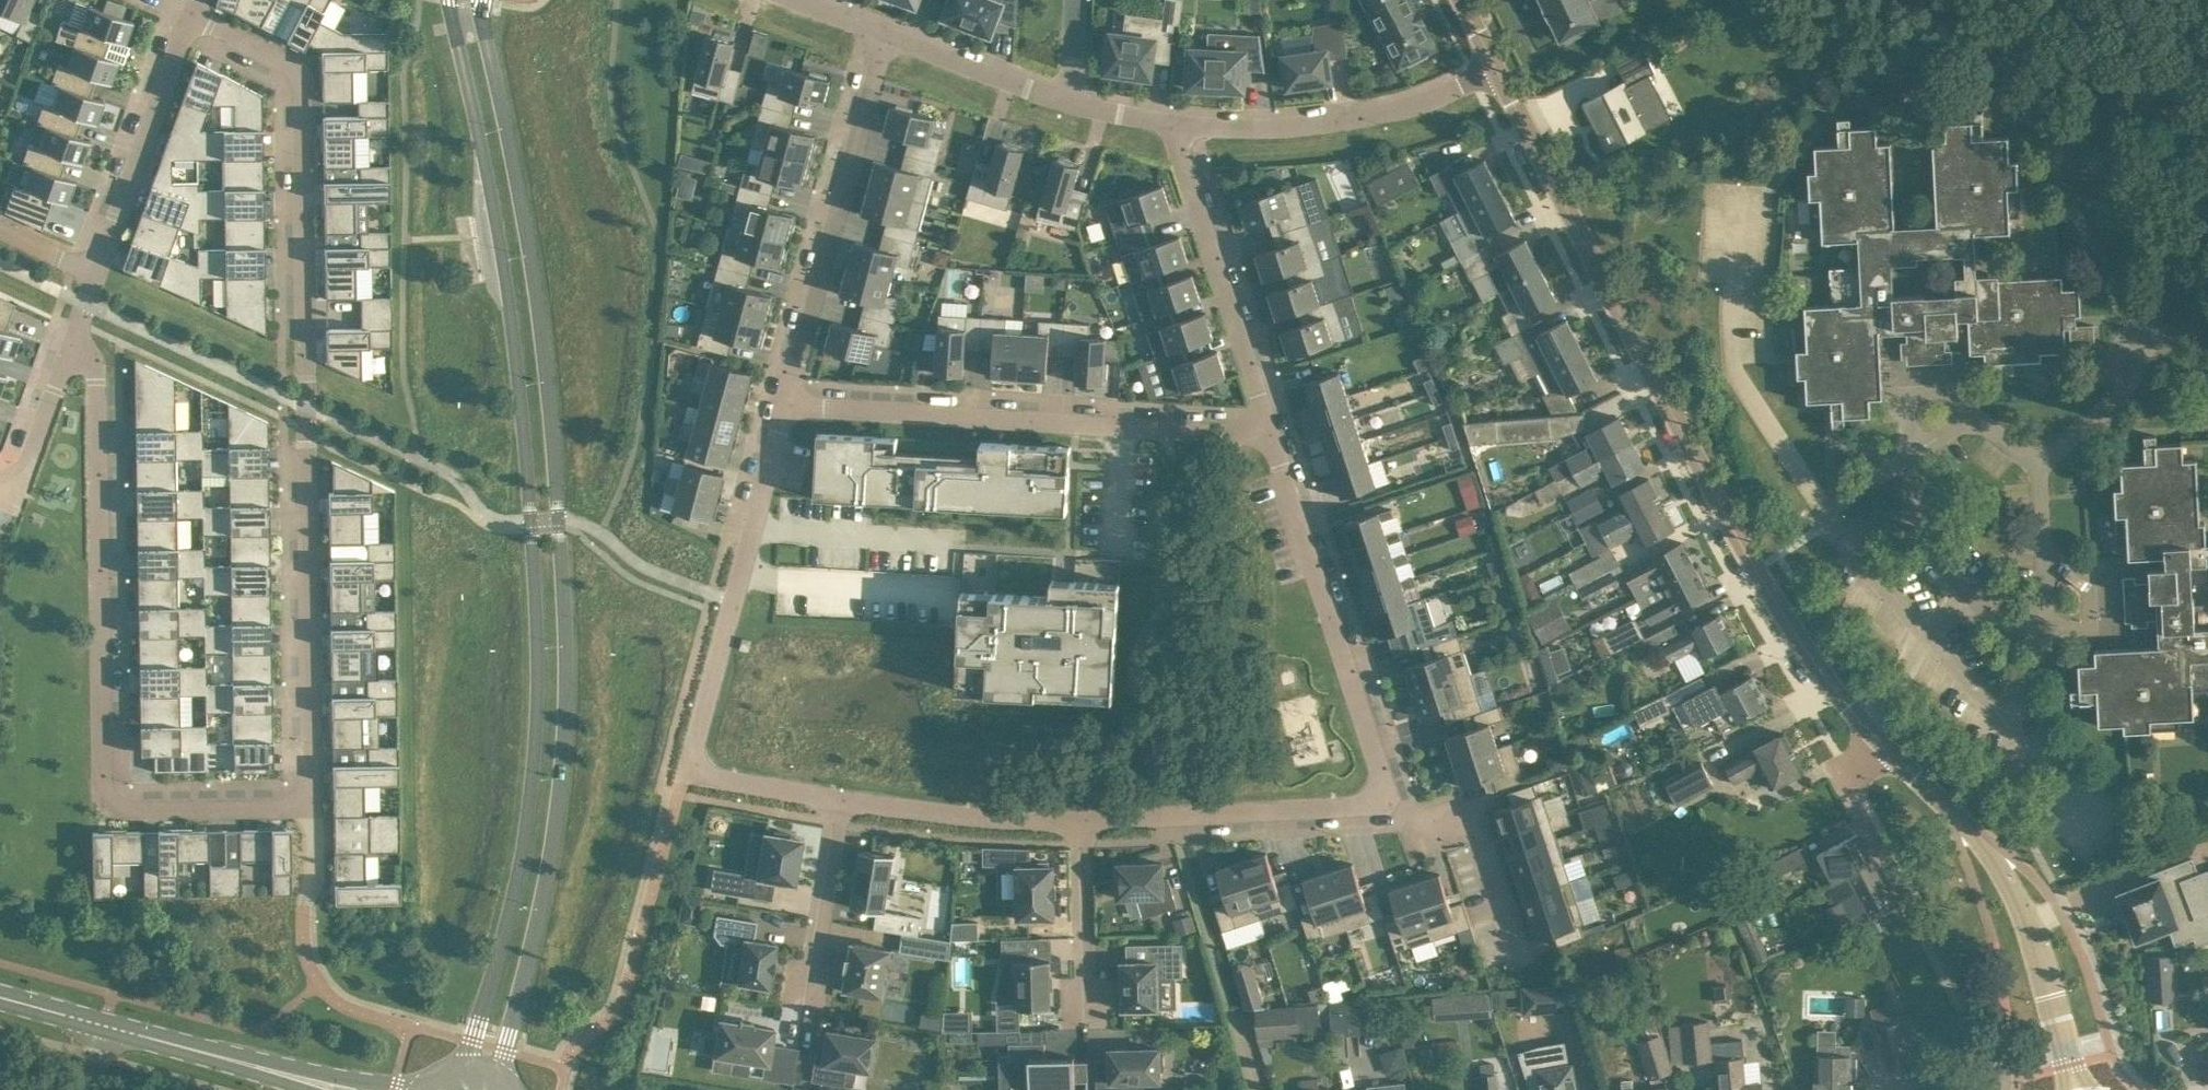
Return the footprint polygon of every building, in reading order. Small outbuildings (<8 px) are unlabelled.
[(0,11),(22,21),(16,34),(30,41),(42,15),(28,9),(32,0),(5,0),(0,11)] [(216,3),(222,5),(261,26),(274,0),(217,0),(216,3)] [(322,50),(388,49),(388,31),(341,32),(319,20),(330,0),(291,0),(290,2),(304,9),(287,40),(304,49),(308,42),(314,46),(322,50)] [(945,17),(991,34),(997,18),(1016,25),(1016,24),(1017,0),(951,0),(945,17)] [(1128,14),(1125,35),(1112,33),(1111,38),(1107,37),(1105,51),(1110,52),(1107,71),(1112,72),(1111,76),(1125,78),(1126,73),(1151,77),(1153,59),(1169,61),(1174,22),(1180,22),(1183,0),(1181,0),(1182,0),(1179,21),(1128,14)] [(1433,47),(1422,25),(1425,24),(1417,9),(1414,10),(1409,0),(1366,0),(1400,64),(1409,60),(1411,63),(1427,55),(1425,51),(1433,47)] [(1546,8),(1545,8),(1546,10),(1547,9),(1550,16),(1549,16),(1550,18),(1551,17),(1561,39),(1566,36),(1568,40),(1585,32),(1583,28),(1599,20),(1589,0),(1542,0),(1546,8)] [(708,12),(693,8),(690,20),(704,24),(708,12)] [(62,43),(63,44),(74,48),(110,60),(111,58),(117,42),(134,48),(142,26),(96,9),(89,30),(69,22),(62,43)] [(1333,81),(1333,80),(1329,56),(1346,54),(1347,56),(1348,56),(1343,20),(1341,20),(1342,23),(1317,26),(1314,51),(1283,55),(1288,88),(1333,81)] [(1259,34),(1209,32),(1208,50),(1190,49),(1189,68),(1184,68),(1183,80),(1189,81),(1188,87),(1244,90),(1245,68),(1264,69),(1265,71),(1266,71),(1260,33),(1259,34)] [(693,91),(729,101),(734,102),(741,76),(727,72),(735,41),(708,34),(707,38),(704,37),(699,54),(703,55),(693,91)] [(1606,92),(1587,102),(1610,147),(1629,137),(1643,130),(1644,132),(1673,117),(1651,74),(1655,72),(1648,58),(1642,46),(1616,59),(1622,72),(1628,81),(1629,84),(1627,85),(1625,83),(1606,92)] [(51,83),(60,86),(90,97),(90,96),(96,78),(111,84),(119,61),(111,58),(110,60),(74,48),(67,66),(59,63),(51,83)] [(388,49),(322,50),(322,69),(320,69),(320,83),(323,83),(323,102),(354,101),(353,69),(388,68),(388,49)] [(197,132),(201,131),(211,104),(234,104),(235,131),(250,131),(263,131),(262,95),(197,60),(171,132),(191,132),(197,132)] [(770,80),(763,105),(789,112),(793,98),(824,106),(831,79),(827,78),(828,74),(811,70),(810,73),(787,67),(782,83),(770,80)] [(82,118),(97,124),(105,101),(90,96),(90,97),(60,86),(52,106),(44,103),(37,123),(45,126),(75,137),(76,136),(82,118)] [(734,102),(729,101),(727,110),(736,113),(740,110),(742,104),(743,99),(736,96),(734,102)] [(358,101),(358,115),(389,115),(389,100),(358,101)] [(915,141),(911,155),(938,162),(944,137),(932,134),(936,117),(913,111),(913,108),(897,103),(896,107),(892,105),(884,132),(915,141)] [(786,125),(789,112),(763,105),(752,145),(813,161),(817,143),(814,143),(816,134),(786,125)] [(1841,303),(1832,304),(1805,305),(1806,320),(1806,326),(1796,326),(1797,349),(1799,376),(1806,376),(1808,401),(1832,399),(1833,426),(1846,425),(1845,416),(1871,414),(1870,397),(1883,397),(1880,333),(1907,332),(1908,340),(1901,341),(1902,358),(1908,357),(1913,357),(1913,352),(1923,351),(1934,351),(1934,362),(1953,361),(1953,349),(1947,349),(1946,335),(1959,334),(1958,318),(1969,317),(1971,354),(1984,353),(1985,364),(2014,362),(2042,360),(2041,353),(2066,351),(2065,328),(2064,316),(2076,315),(2081,315),(2080,288),(2063,289),(2062,276),(1999,279),(1999,274),(1978,275),(1975,233),(2011,231),(2010,212),(2019,212),(2018,187),(2019,187),(2018,160),(2010,160),(2009,135),(1987,136),(1985,111),(1979,111),(1972,111),(1972,114),(1972,121),(1945,122),(1946,140),(1934,140),(1938,223),(1896,225),(1892,142),(1879,143),(1878,125),(1872,126),(1852,127),(1851,117),(1839,118),(1840,144),(1816,145),(1817,170),(1809,171),(1810,198),(1811,220),(1822,220),(1822,227),(1823,241),(1859,239),(1860,267),(1860,271),(1839,272),(1841,303)] [(354,135),(389,134),(389,115),(358,115),(323,116),(323,134),(321,135),(321,149),(324,149),(324,167),(355,167),(354,135)] [(75,137),(45,126),(38,146),(30,143),(23,163),(31,166),(61,177),(62,175),(68,158),(83,164),(91,141),(76,136),(75,137)] [(225,190),(251,190),(264,190),(263,131),(250,131),(235,131),(201,131),(197,132),(197,136),(204,135),(205,158),(224,158),(225,190)] [(191,132),(171,132),(142,212),(179,225),(199,234),(198,214),(192,214),(191,187),(199,187),(199,183),(173,182),(175,158),(199,157),(199,155),(197,136),(197,132),(191,132)] [(981,146),(964,141),(958,163),(975,167),(981,146)] [(999,142),(993,163),(990,173),(975,169),(967,197),(975,199),(1008,209),(1019,172),(1018,171),(1025,149),(1020,148),(1020,147),(1021,145),(1005,141),(1004,143),(999,142)] [(741,185),(768,192),(771,178),(802,186),(805,177),(808,178),(813,161),(752,145),(765,149),(761,164),(748,160),(741,185)] [(705,170),(708,158),(682,152),(679,164),(705,170)] [(870,186),(927,202),(938,162),(911,155),(908,169),(874,159),(869,178),(872,178),(870,186)] [(1048,180),(1037,217),(1078,229),(1086,201),(1072,197),(1081,165),(1076,164),(1077,161),(1060,157),(1060,159),(1055,158),(1048,180)] [(1470,205),(1501,188),(1486,159),(1457,174),(1451,164),(1431,175),(1441,194),(1460,184),(1470,205)] [(1368,183),(1369,183),(1380,204),(1420,182),(1409,161),(1368,183)] [(1281,165),(1261,173),(1265,184),(1286,177),(1281,165)] [(76,181),(62,175),(61,177),(31,166),(24,186),(15,183),(5,211),(42,229),(54,198),(68,204),(76,181)] [(359,166),(360,181),(390,180),(390,166),(359,166)] [(683,173),(676,192),(689,197),(696,177),(683,173)] [(355,200),(390,200),(390,180),(360,181),(324,181),(325,200),(322,200),(322,214),(325,214),(325,233),(356,232),(355,200)] [(739,193),(741,185),(723,180),(721,188),(739,193)] [(1106,203),(1119,241),(1145,233),(1141,220),(1172,210),(1164,184),(1138,193),(1137,190),(1123,194),(1123,197),(1106,203)] [(1310,222),(1297,184),(1262,195),(1262,193),(1248,197),(1249,199),(1240,202),(1248,228),(1280,218),(1284,231),(1310,222)] [(768,192),(741,185),(739,193),(735,209),(748,213),(744,227),(731,224),(730,225),(788,240),(790,232),(793,233),(798,215),(764,206),(768,192)] [(894,221),(890,235),(916,242),(927,202),(870,186),(868,194),(864,193),(859,212),(894,221)] [(1517,219),(1501,188),(1470,205),(1458,211),(1457,211),(1458,211),(1468,232),(1456,238),(1452,240),(1462,259),(1492,244),(1487,234),(1517,219)] [(225,217),(225,249),(265,248),(264,190),(251,190),(225,190),(205,190),(197,190),(198,214),(198,217),(206,217),(225,217)] [(169,255),(179,225),(142,212),(123,267),(201,303),(201,302),(200,276),(199,266),(169,255)] [(1310,222),(1284,231),(1288,243),(1256,254),(1265,279),(1296,269),(1322,260),(1310,222)] [(730,225),(720,265),(746,272),(750,258),(784,267),(789,249),(785,248),(788,240),(730,225)] [(1372,227),(1358,232),(1362,246),(1377,242),(1372,227)] [(360,232),(361,246),(391,246),(391,231),(360,232)] [(1149,245),(1145,233),(1119,241),(1131,280),(1157,271),(1189,261),(1181,235),(1149,245)] [(916,242),(890,235),(886,249),(855,240),(853,249),(850,248),(845,266),(892,279),(897,263),(910,266),(916,242)] [(1497,253),(1492,244),(1462,259),(1472,280),(1472,279),(1483,300),(1500,291),(1499,290),(1512,284),(1542,268),(1527,238),(1497,253)] [(357,266),(391,265),(391,246),(361,246),(325,247),(326,266),(323,266),(323,280),(326,280),(326,298),(357,298),(357,266)] [(199,249),(199,262),(199,266),(200,276),(226,276),(227,315),(266,333),(265,261),(265,248),(225,249),(199,249)] [(951,253),(937,249),(933,263),(947,267),(951,253)] [(1446,267),(1455,263),(1451,256),(1442,260),(1446,267)] [(1322,260),(1296,269),(1301,282),(1269,292),(1277,318),(1309,307),(1321,303),(1313,278),(1327,273),(1322,260)] [(742,286),(746,272),(720,265),(709,306),(766,320),(768,313),(771,313),(776,295),(742,286)] [(872,301),(868,315),(894,322),(901,298),(888,294),(892,279),(845,266),(840,283),(843,284),(841,293),(872,301)] [(1528,314),(1558,299),(1542,268),(1512,284),(1522,304),(1509,311),(1502,314),(1512,333),(1513,335),(1534,324),(1528,314)] [(1162,284),(1157,271),(1131,280),(1144,318),(1170,310),(1202,299),(1193,273),(1162,284)] [(1053,282),(1058,288),(1066,288),(1067,274),(1053,273),(1053,282)] [(1386,286),(1392,304),(1407,300),(1401,281),(1386,286)] [(0,296),(0,353),(13,358),(21,335),(6,330),(16,303),(0,296)] [(362,313),(392,312),(392,297),(361,297),(362,313)] [(1321,303),(1309,307),(1313,320),(1281,330),(1290,356),(1348,337),(1335,298),(1321,303)] [(764,328),(766,320),(709,306),(721,309),(718,324),(705,321),(698,345),(724,352),(728,338),(762,347),(767,329),(764,328)] [(1174,322),(1170,310),(1144,318),(1156,357),(1182,348),(1214,337),(1206,312),(1174,322)] [(363,347),(392,346),(392,312),(362,313),(362,328),(327,328),(327,361),(326,361),(325,362),(364,380),(364,379),(363,378),(363,347)] [(981,343),(982,316),(940,313),(937,351),(934,350),(933,367),(936,367),(936,372),(964,374),(966,342),(981,343)] [(894,322),(868,315),(864,329),(834,321),(826,348),(831,349),(830,352),(846,357),(847,353),(871,360),(875,343),(888,347),(894,322)] [(982,316),(981,343),(995,344),(993,376),(1002,376),(1002,380),(1020,381),(1023,332),(1007,331),(1008,317),(982,316)] [(1583,349),(1568,318),(1538,333),(1534,324),(1513,335),(1512,333),(1495,342),(1495,343),(1502,357),(1520,348),(1523,354),(1543,344),(1553,364),(1583,349)] [(1023,332),(1020,381),(1038,382),(1038,379),(1047,379),(1049,347),(1064,348),(1065,321),(1040,320),(1039,333),(1023,332)] [(1065,321),(1064,348),(1078,349),(1076,381),(1104,383),(1104,378),(1107,379),(1109,362),(1105,362),(1107,337),(1090,336),(1091,323),(1065,321)] [(681,323),(668,322),(667,334),(680,335),(681,323)] [(2070,325),(2071,342),(2095,341),(2094,324),(2070,325)] [(919,348),(923,334),(909,330),(906,344),(919,348)] [(1187,360),(1182,348),(1156,357),(1169,395),(1186,389),(1187,392),(1201,387),(1200,384),(1213,380),(1225,376),(1227,376),(1218,350),(1187,360)] [(1569,394),(1599,378),(1583,349),(1553,364),(1563,384),(1548,391),(1547,392),(1542,394),(1553,414),(1579,412),(1569,394)] [(1420,371),(1428,367),(1423,355),(1415,359),(1420,371)] [(149,456),(176,457),(203,457),(203,447),(203,429),(176,430),(175,377),(135,359),(137,456),(149,456)] [(695,382),(750,396),(751,390),(750,390),(752,383),(749,383),(752,372),(714,362),(710,376),(697,374),(695,382)] [(1312,405),(1347,394),(1340,371),(1305,383),(1312,405)] [(1225,376),(1213,380),(1217,394),(1229,390),(1225,376)] [(1430,392),(1438,389),(1433,377),(1425,380),(1430,392)] [(702,408),(740,418),(742,408),(745,409),(747,402),(748,402),(750,396),(695,382),(693,389),(705,394),(702,408)] [(1438,389),(1430,392),(1436,404),(1444,401),(1438,389)] [(1355,417),(1347,394),(1312,405),(1320,428),(1355,417)] [(203,474),(230,474),(269,473),(268,421),(229,402),(228,403),(229,446),(203,447),(203,457),(203,474)] [(683,427),(737,442),(739,436),(738,435),(740,429),(737,428),(740,418),(702,408),(698,421),(685,419),(683,427)] [(1553,414),(1465,422),(1463,422),(1470,443),(1557,436),(1587,427),(1585,411),(1579,412),(1553,414)] [(1582,451),(1550,467),(1555,479),(1557,481),(1574,472),(1632,440),(1619,416),(1588,432),(1589,433),(1576,439),(1582,451)] [(1362,439),(1355,417),(1320,428),(1327,451),(1362,439)] [(1452,421),(1444,424),(1448,436),(1456,434),(1452,421)] [(671,426),(661,424),(658,434),(669,437),(671,426)] [(737,442),(683,427),(681,434),(693,439),(689,454),(727,464),(730,453),(733,454),(735,447),(736,448),(737,442)] [(1044,444),(982,441),(981,454),(981,456),(984,456),(983,465),(876,459),(876,450),(897,451),(897,450),(898,436),(819,432),(816,491),(815,497),(827,498),(833,498),(873,500),(1068,510),(1070,470),(1071,448),(1071,446),(1069,445),(1044,444)] [(1456,434),(1448,436),(1452,449),(1460,446),(1456,434)] [(2206,542),(2205,521),(2200,521),(2198,480),(2197,458),(2184,459),(2183,442),(2157,443),(2157,434),(2144,435),(2146,461),(2122,462),(2123,487),(2115,488),(2116,515),(2117,537),(2128,537),(2129,558),(2165,556),(2166,566),(2149,567),(2150,581),(2136,581),(2136,575),(2124,576),(2125,595),(2136,594),(2136,605),(2137,615),(2132,615),(2132,626),(2149,625),(2149,619),(2157,618),(2159,646),(2095,649),(2096,662),(2079,663),(2080,689),(2071,689),(2072,702),(2098,700),(2099,724),(2124,723),(2125,731),(2151,730),(2151,720),(2194,717),(2193,689),(2207,688),(2207,601),(2193,602),(2191,565),(2207,564),(2207,542),(2206,542)] [(1327,451),(1335,474),(1370,462),(1362,439),(1327,451)] [(1555,479),(1536,489),(1541,502),(1562,491),(1564,494),(1581,486),(1601,476),(1597,469),(1606,465),(1615,483),(1626,477),(1646,466),(1632,440),(1574,472),(1557,481),(1555,479)] [(176,457),(149,456),(137,456),(137,515),(150,515),(177,516),(204,516),(203,506),(203,489),(176,489),(176,457)] [(330,525),(330,543),(363,542),(363,510),(373,510),(372,491),(395,490),(395,489),(332,460),(331,461),(333,462),(334,491),(329,492),(329,510),(326,510),(327,525),(330,525)] [(670,475),(668,482),(722,497),(724,491),(723,491),(725,484),(722,483),(725,473),(687,462),(683,477),(670,475)] [(1342,496),(1377,485),(1370,462),(1335,474),(1342,496)] [(654,477),(666,480),(669,472),(656,468),(654,475),(654,477)] [(270,531),(269,473),(230,474),(230,506),(203,506),(204,516),(204,533),(231,533),(257,531),(270,531)] [(1472,473),(1458,478),(1464,496),(1478,492),(1472,473)] [(1587,542),(1588,541),(1662,502),(1649,477),(1630,487),(1618,494),(1627,510),(1623,512),(1620,506),(1579,527),(1587,542)] [(721,503),(722,497),(668,482),(666,490),(678,495),(673,511),(681,515),(688,518),(690,514),(712,520),(715,509),(718,510),(720,503),(721,503)] [(1566,499),(1572,510),(1598,496),(1592,485),(1566,499)] [(1604,508),(1601,503),(1598,496),(1572,510),(1578,522),(1604,508)] [(1662,502),(1588,541),(1596,556),(1638,533),(1645,544),(1656,538),(1676,528),(1662,502)] [(1379,511),(1368,515),(1344,522),(1352,546),(1387,534),(1382,520),(1395,516),(1392,508),(1380,512),(1379,511)] [(1472,513),(1456,518),(1461,535),(1478,529),(1472,513)] [(137,515),(138,574),(151,574),(178,575),(193,575),(205,575),(204,565),(204,548),(177,548),(177,516),(150,515),(137,515)] [(1399,530),(1387,534),(1352,546),(1359,568),(1394,557),(1390,542),(1402,538),(1399,530)] [(271,590),(270,531),(257,531),(231,533),(231,565),(204,565),(205,575),(205,585),(205,593),(231,592),(258,590),(271,590)] [(1682,541),(1624,571),(1626,576),(1632,586),(1636,584),(1642,594),(1696,566),(1682,541)] [(368,542),(368,559),(396,559),(395,542),(368,542)] [(1614,565),(1620,562),(1613,549),(1569,572),(1576,585),(1614,565)] [(1407,553),(1394,557),(1359,568),(1367,590),(1401,579),(1397,565),(1409,561),(1407,553)] [(396,559),(368,559),(330,560),(330,578),(328,579),(328,593),(331,593),(331,611),(362,611),(361,579),(396,578),(396,559)] [(1621,579),(1614,565),(1576,585),(1584,599),(1621,579)] [(1696,566),(1642,594),(1648,605),(1643,607),(1652,623),(1709,593),(1696,566)] [(1515,580),(1511,569),(1506,570),(1497,573),(1501,584),(1515,580)] [(152,633),(179,634),(205,634),(205,624),(205,607),(178,607),(178,575),(151,574),(138,574),(139,634),(152,633)] [(199,585),(205,585),(205,575),(193,575),(193,579),(199,585)] [(1414,575),(1401,579),(1367,590),(1374,613),(1409,601),(1404,587),(1417,583),(1414,575)] [(1123,582),(1063,579),(1062,594),(966,589),(960,689),(1117,697),(1123,582)] [(258,590),(231,592),(232,623),(205,624),(205,634),(206,652),(232,651),(259,649),(272,649),(271,590),(258,590)] [(1412,650),(1433,643),(1458,635),(1453,619),(1435,625),(1426,596),(1409,601),(1374,613),(1382,636),(1405,628),(1412,650)] [(1544,643),(1562,633),(1545,603),(1527,612),(1544,643)] [(366,610),(367,627),(397,627),(396,610),(366,610)] [(1683,618),(1664,628),(1629,646),(1632,652),(1636,660),(1663,646),(1670,659),(1698,645),(1703,657),(1715,651),(1734,640),(1720,613),(1690,629),(1683,618)] [(1634,617),(1601,634),(1611,653),(1611,654),(1615,652),(1629,645),(1645,637),(1634,617)] [(397,627),(367,627),(331,628),(331,647),(329,647),(329,661),(332,661),(332,679),(363,679),(362,647),(397,646),(397,627)] [(139,634),(140,668),(140,693),(153,692),(180,693),(206,693),(206,683),(206,666),(179,666),(179,634),(152,633),(139,634)] [(1414,691),(1472,672),(1459,634),(1458,635),(1433,643),(1437,656),(1405,666),(1414,691)] [(1604,657),(1611,653),(1601,634),(1594,638),(1604,657)] [(1551,649),(1550,644),(1548,645),(1539,648),(1539,649),(1548,678),(1550,683),(1559,679),(1561,678),(1559,672),(1573,668),(1565,645),(1551,649)] [(1629,645),(1615,652),(1618,659),(1632,652),(1629,646),(1629,645)] [(273,708),(272,649),(259,649),(232,651),(233,683),(206,683),(206,693),(207,711),(233,710),(260,708),(273,708)] [(1583,668),(1576,671),(1578,677),(1585,673),(1583,668)] [(1472,672),(1414,691),(1422,716),(1453,706),(1457,719),(1474,713),(1484,710),(1472,672)] [(1752,675),(1721,692),(1736,721),(1768,705),(1765,699),(1767,695),(1764,690),(1760,690),(1752,675)] [(367,678),(368,696),(398,695),(397,678),(367,678)] [(1561,697),(1568,683),(1563,681),(1560,680),(1556,681),(1553,683),(1551,687),(1551,691),(1554,694),(1561,697)] [(1684,730),(1696,724),(1714,715),(1721,729),(1734,722),(1736,721),(1721,692),(1716,683),(1708,687),(1696,693),(1683,700),(1673,705),(1672,705),(1684,730)] [(208,770),(207,743),(207,725),(180,726),(180,693),(140,694),(141,753),(154,753),(155,769),(154,769),(154,771),(208,770)] [(1641,725),(1671,711),(1663,694),(1633,708),(1641,725)] [(398,695),(368,696),(332,696),(333,715),(330,715),(330,729),(333,729),(333,748),(364,747),(363,715),(398,714),(398,695)] [(1484,710),(1474,713),(1478,726),(1446,736),(1454,761),(1498,747),(1498,746),(1491,722),(1504,718),(1500,704),(1484,710)] [(273,710),(233,710),(234,742),(207,743),(208,770),(274,769),(273,710)] [(1785,732),(1766,742),(1725,764),(1735,782),(1762,768),(1772,787),(1805,770),(1785,732)] [(1594,743),(1590,733),(1572,741),(1576,751),(1594,743)] [(1498,747),(1454,761),(1463,786),(1494,776),(1498,789),(1525,780),(1512,741),(1498,746),(1498,747)] [(368,747),(369,764),(399,763),(399,746),(368,747)] [(1555,756),(1559,768),(1572,764),(1568,752),(1555,756)] [(1633,769),(1632,764),(1628,761),(1622,762),(1620,766),(1621,772),(1625,774),(1630,773),(1633,769)] [(1714,785),(1702,761),(1665,781),(1678,804),(1714,785)] [(399,763),(369,764),(333,764),(334,783),(331,783),(331,797),(334,797),(334,816),(365,815),(364,783),(399,783),(399,763)] [(1588,794),(1599,790),(1594,775),(1591,766),(1580,770),(1588,794)] [(1535,783),(1509,791),(1513,803),(1495,809),(1502,831),(1550,816),(1543,793),(1539,795),(1535,783)] [(1551,813),(1566,808),(1560,792),(1545,797),(1551,813)] [(1590,806),(1596,824),(1610,819),(1605,802),(1590,806)] [(369,815),(370,833),(400,832),(400,814),(369,815)] [(1509,853),(1557,837),(1550,816),(1502,831),(1509,853)] [(1615,834),(1610,819),(1596,824),(1601,839),(1615,834)] [(272,859),(273,894),(292,894),(291,828),(273,828),(272,826),(258,826),(258,829),(240,829),(240,860),(272,859)] [(158,830),(159,865),(159,896),(179,895),(178,861),(210,860),(210,829),(192,830),(192,827),(177,827),(177,830),(158,830)] [(112,831),(104,831),(93,831),(94,897),(113,896),(113,862),(145,861),(144,830),(126,831),(126,828),(112,828),(112,831)] [(774,835),(765,834),(758,877),(794,883),(801,840),(792,838),(792,834),(775,831),(774,835)] [(400,850),(400,832),(370,833),(370,851),(400,850)] [(1839,843),(1820,853),(1835,883),(1850,875),(1874,863),(1858,833),(1839,843)] [(1516,874),(1564,858),(1557,837),(1509,853),(1516,874)] [(1616,843),(1603,847),(1606,855),(1619,851),(1616,843)] [(1775,876),(1811,858),(1804,844),(1768,862),(1775,876)] [(1019,903),(1019,918),(1055,917),(1054,899),(1055,898),(1055,884),(1054,884),(1054,865),(1049,865),(1049,861),(1036,861),(1036,866),(1029,866),(1029,849),(985,848),(985,863),(999,863),(1000,867),(1000,869),(1018,869),(1019,903)] [(903,932),(904,932),(907,915),(907,914),(886,910),(888,892),(895,893),(898,875),(891,874),(894,856),(895,856),(896,855),(861,849),(861,851),(862,851),(853,905),(852,905),(852,906),(878,910),(875,927),(903,932)] [(401,901),(401,882),(366,882),(365,850),(335,851),(335,869),(332,869),(332,884),(335,884),(335,902),(401,901)] [(1242,860),(1261,918),(1299,906),(1290,879),(1277,884),(1267,852),(1242,860)] [(2157,871),(2159,877),(2119,892),(2138,939),(2170,926),(2177,943),(2195,936),(2198,944),(2207,941),(2207,872),(2207,870),(2199,873),(2193,857),(2157,871)] [(1564,858),(1516,874),(1523,895),(1571,879),(1564,858)] [(1261,918),(1242,860),(1217,868),(1227,900),(1215,904),(1223,930),(1261,918)] [(1148,914),(1148,916),(1178,906),(1169,876),(1167,877),(1168,880),(1164,880),(1163,862),(1146,863),(1136,862),(1136,863),(1118,863),(1120,897),(1145,896),(1151,913),(1148,914)] [(1328,870),(1348,928),(1385,916),(1377,890),(1364,894),(1354,862),(1328,870)] [(1835,883),(1824,888),(1833,905),(1825,909),(1836,931),(1854,921),(1851,915),(1867,907),(1873,917),(1876,915),(1877,914),(1896,904),(1874,863),(1850,875),(1835,883)] [(210,895),(226,895),(225,864),(210,865),(210,895)] [(241,864),(225,864),(226,895),(241,894),(241,864)] [(145,896),(159,896),(159,865),(144,866),(145,896)] [(712,888),(746,894),(749,875),(743,874),(715,869),(712,888)] [(1348,928),(1328,870),(1304,879),(1314,910),(1301,915),(1310,941),(1348,928)] [(1628,884),(1623,871),(1614,874),(1618,887),(1628,884)] [(1415,881),(1434,939),(1472,926),(1463,900),(1451,904),(1440,873),(1415,881)] [(1523,895),(1530,916),(1578,900),(1571,879),(1523,895)] [(255,881),(243,881),(243,894),(255,894),(255,881)] [(1434,939),(1415,881),(1390,889),(1401,921),(1388,925),(1396,951),(1434,939)] [(681,920),(697,923),(701,899),(685,897),(681,920)] [(1585,922),(1578,900),(1530,916),(1537,938),(1555,932),(1559,946),(1585,935),(1581,924),(1585,922)] [(1197,928),(1193,913),(1174,919),(1178,934),(1197,928)] [(756,921),(717,915),(714,933),(720,942),(744,946),(738,982),(768,986),(770,971),(771,971),(773,959),(772,959),(775,943),(752,940),(753,936),(754,936),(756,921)] [(1755,936),(1746,917),(1737,921),(1746,941),(1755,936)] [(952,939),(980,939),(980,937),(979,937),(979,924),(979,921),(955,921),(953,921),(952,939)] [(952,939),(919,934),(904,932),(903,932),(900,950),(950,958),(952,939)] [(885,996),(892,948),(853,942),(850,958),(849,958),(846,972),(848,973),(845,989),(885,996)] [(1149,961),(1123,962),(1124,1008),(1159,1008),(1158,977),(1176,976),(1176,962),(1183,962),(1182,943),(1149,944),(1149,961)] [(1618,959),(1632,955),(1629,944),(1615,948),(1618,959)] [(997,992),(997,994),(998,1009),(998,1030),(999,1030),(1015,1029),(1019,1029),(1019,1007),(1052,1007),(1050,959),(1029,959),(1028,951),(1030,949),(1008,949),(1005,959),(1004,966),(1000,982),(997,992)] [(2175,998),(2172,955),(2150,956),(2153,1000),(2175,998)] [(1771,962),(1761,975),(1771,983),(1781,969),(1771,962)] [(1354,987),(1349,973),(1323,982),(1329,1001),(1343,996),(1341,991),(1354,987)] [(1266,1006),(1258,977),(1238,984),(1245,1007),(1266,1006)] [(1574,1009),(1566,983),(1523,986),(1525,1013),(1574,1009)] [(1326,996),(1322,985),(1309,989),(1312,999),(1319,997),(1320,998),(1326,996)] [(1435,1021),(1437,1021),(1453,1019),(1468,1018),(1466,993),(1433,996),(1435,1021)] [(703,994),(701,1007),(714,1009),(716,996),(703,994)] [(1852,1015),(1864,1015),(1866,1015),(1866,1014),(1866,997),(1853,996),(1852,1015)] [(1359,999),(1330,1002),(1332,1031),(1333,1035),(1362,1033),(1359,999)] [(1876,1028),(1889,1070),(1916,1062),(1903,1020),(1902,1021),(1895,1001),(1871,1008),(1877,1027),(1876,1028)] [(1274,1036),(1325,1032),(1332,1031),(1330,1002),(1256,1008),(1259,1045),(1275,1043),(1274,1036)] [(763,1077),(792,1081),(797,1049),(778,1046),(777,1050),(770,1049),(774,1027),(753,1024),(753,1021),(740,1019),(740,1022),(719,1018),(716,1036),(705,1034),(703,1049),(714,1051),(713,1054),(733,1057),(731,1071),(746,1074),(748,1060),(766,1063),(763,1077)] [(1684,1042),(1711,1040),(1710,1020),(1682,1023),(1682,1024),(1684,1042)] [(852,1087),(852,1085),(855,1068),(868,1070),(874,1038),(826,1030),(822,1054),(817,1054),(817,1051),(815,1051),(811,1080),(852,1087)] [(979,1043),(999,1043),(999,1030),(998,1030),(979,1030),(979,1043)] [(1636,1042),(1649,1080),(1673,1072),(1660,1034),(1636,1042)] [(1724,1040),(1725,1057),(1728,1057),(1730,1085),(1731,1089),(1764,1089),(1763,1082),(1762,1082),(1747,1084),(1746,1061),(1745,1055),(1744,1056),(1743,1038),(1724,1040)] [(1535,1086),(1535,1089),(1578,1089),(1573,1062),(1569,1063),(1566,1040),(1539,1045),(1543,1067),(1532,1069),(1535,1086)] [(1711,1040),(1684,1042),(1685,1061),(1713,1059),(1711,1040)] [(1088,1061),(1075,1061),(1075,1056),(1046,1057),(1046,1041),(1010,1042),(1010,1053),(1013,1053),(1013,1058),(1005,1058),(1006,1074),(1002,1074),(1002,1078),(1006,1078),(1006,1089),(1076,1089),(1076,1080),(1087,1080),(1087,1089),(1089,1089),(1088,1061)] [(1850,1061),(1851,1043),(1818,1043),(1818,1054),(1816,1054),(1815,1087),(1814,1089),(1852,1089),(1852,1087),(1853,1077),(1850,1077),(1851,1061),(1850,1061)] [(1391,1048),(1398,1070),(1408,1067),(1401,1045),(1391,1048)] [(1129,1080),(1160,1080),(1160,1070),(1165,1070),(1164,1050),(1160,1050),(1160,1048),(1111,1049),(1111,1059),(1097,1059),(1098,1089),(1129,1089),(1129,1080)] [(1707,1087),(1707,1089),(1731,1089),(1730,1085),(1728,1057),(1725,1057),(1717,1058),(1719,1086),(1707,1087)] [(1495,1062),(1479,1064),(1482,1089),(1498,1089),(1495,1062)] [(1320,1076),(1298,1078),(1299,1089),(1321,1089),(1320,1076)] [(1669,1087),(1634,1089),(1633,1078),(1623,1079),(1624,1089),(1670,1089),(1669,1087)] [(1368,1085),(1368,1089),(1406,1089),(1406,1081),(1368,1085)]
